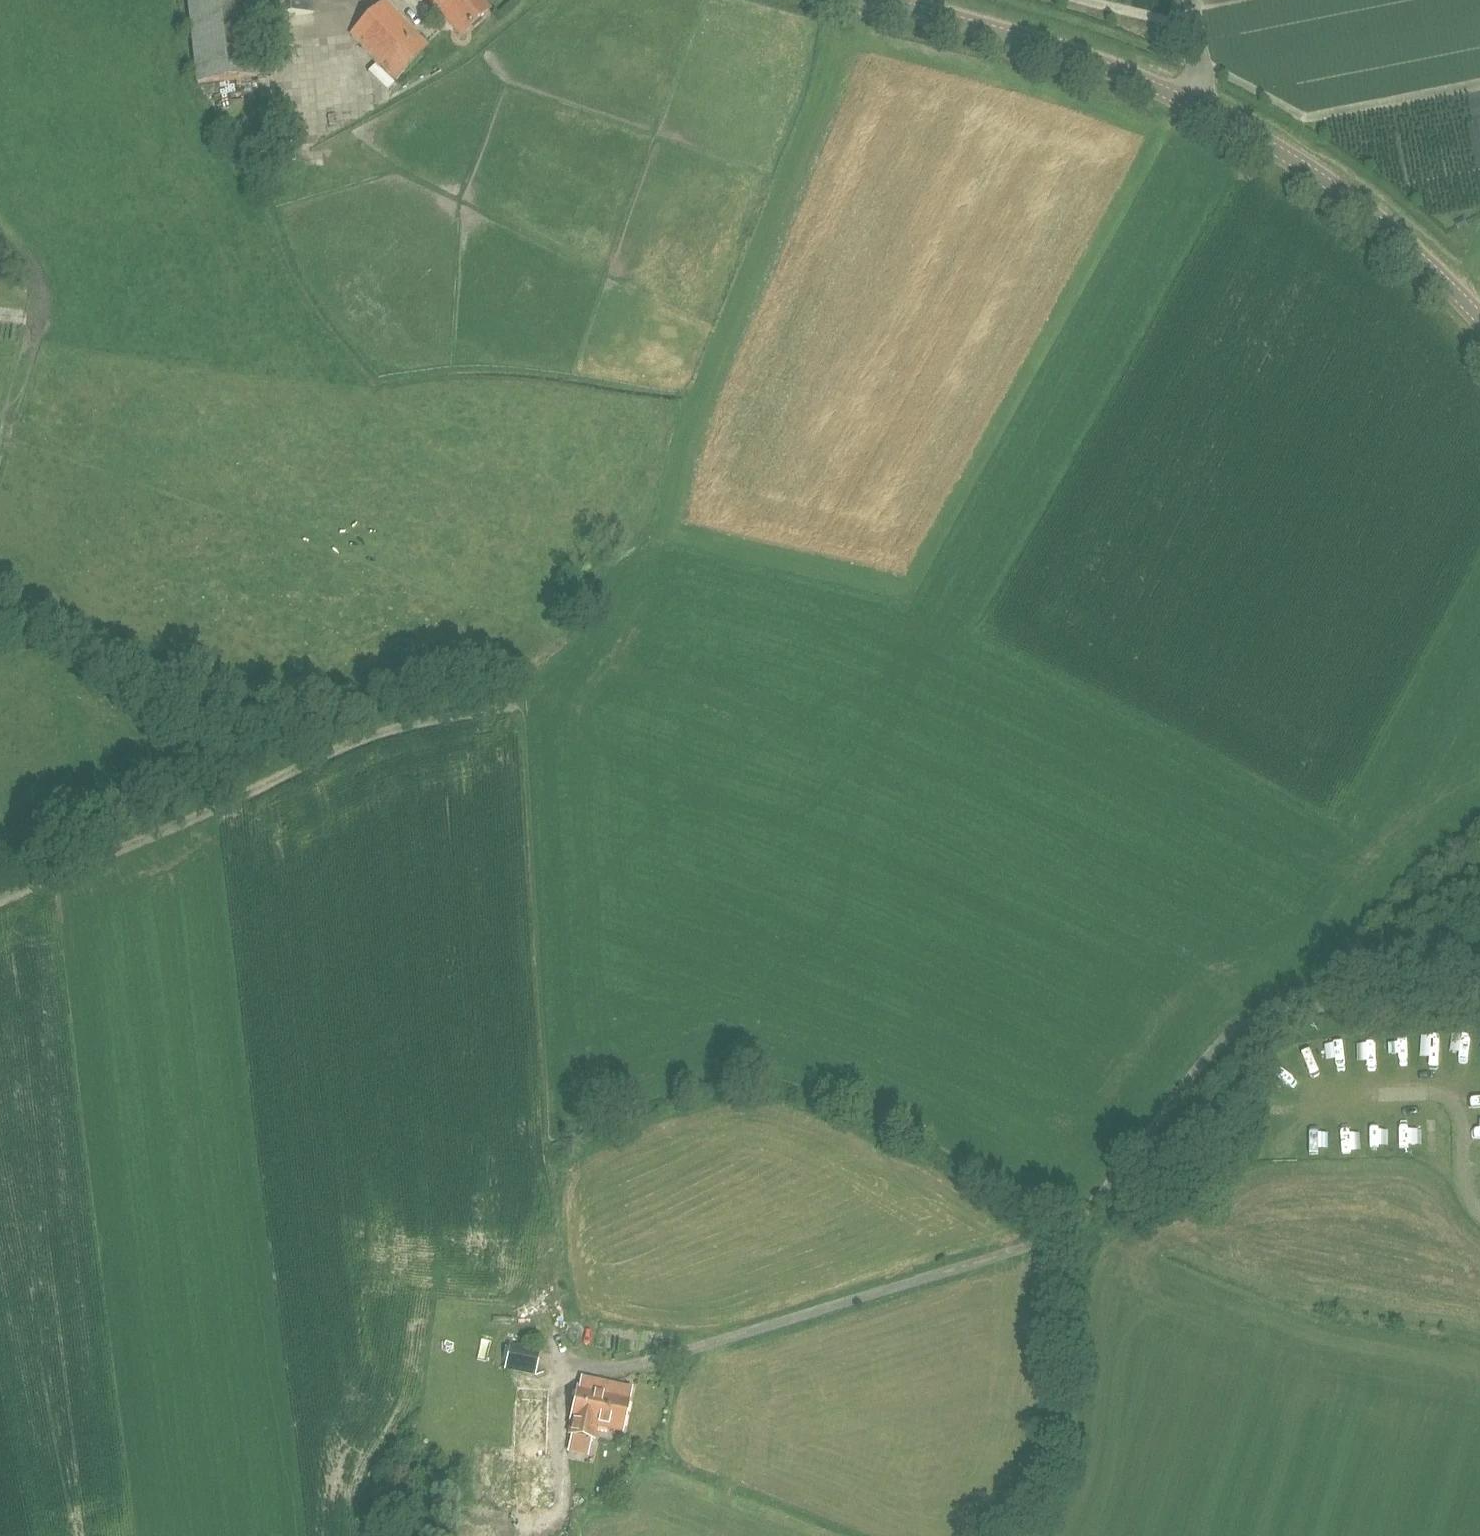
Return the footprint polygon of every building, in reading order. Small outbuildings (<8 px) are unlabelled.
[(195,83),(259,76),(252,16),(265,15),(265,18),(313,12),(312,0),(186,0),(195,83)] [(386,0),(382,0),(348,33),(394,81),(428,45),(386,0)] [(461,38),(491,10),(482,0),(425,0),(461,38)] [(539,1351),(510,1345),(505,1368),(534,1375),(539,1351)] [(630,1398),(578,1386),(570,1420),(572,1421),(569,1433),(594,1438),(597,1426),(622,1432),(630,1398)] [(515,1396),(514,1445),(548,1445),(548,1397),(515,1396)]
